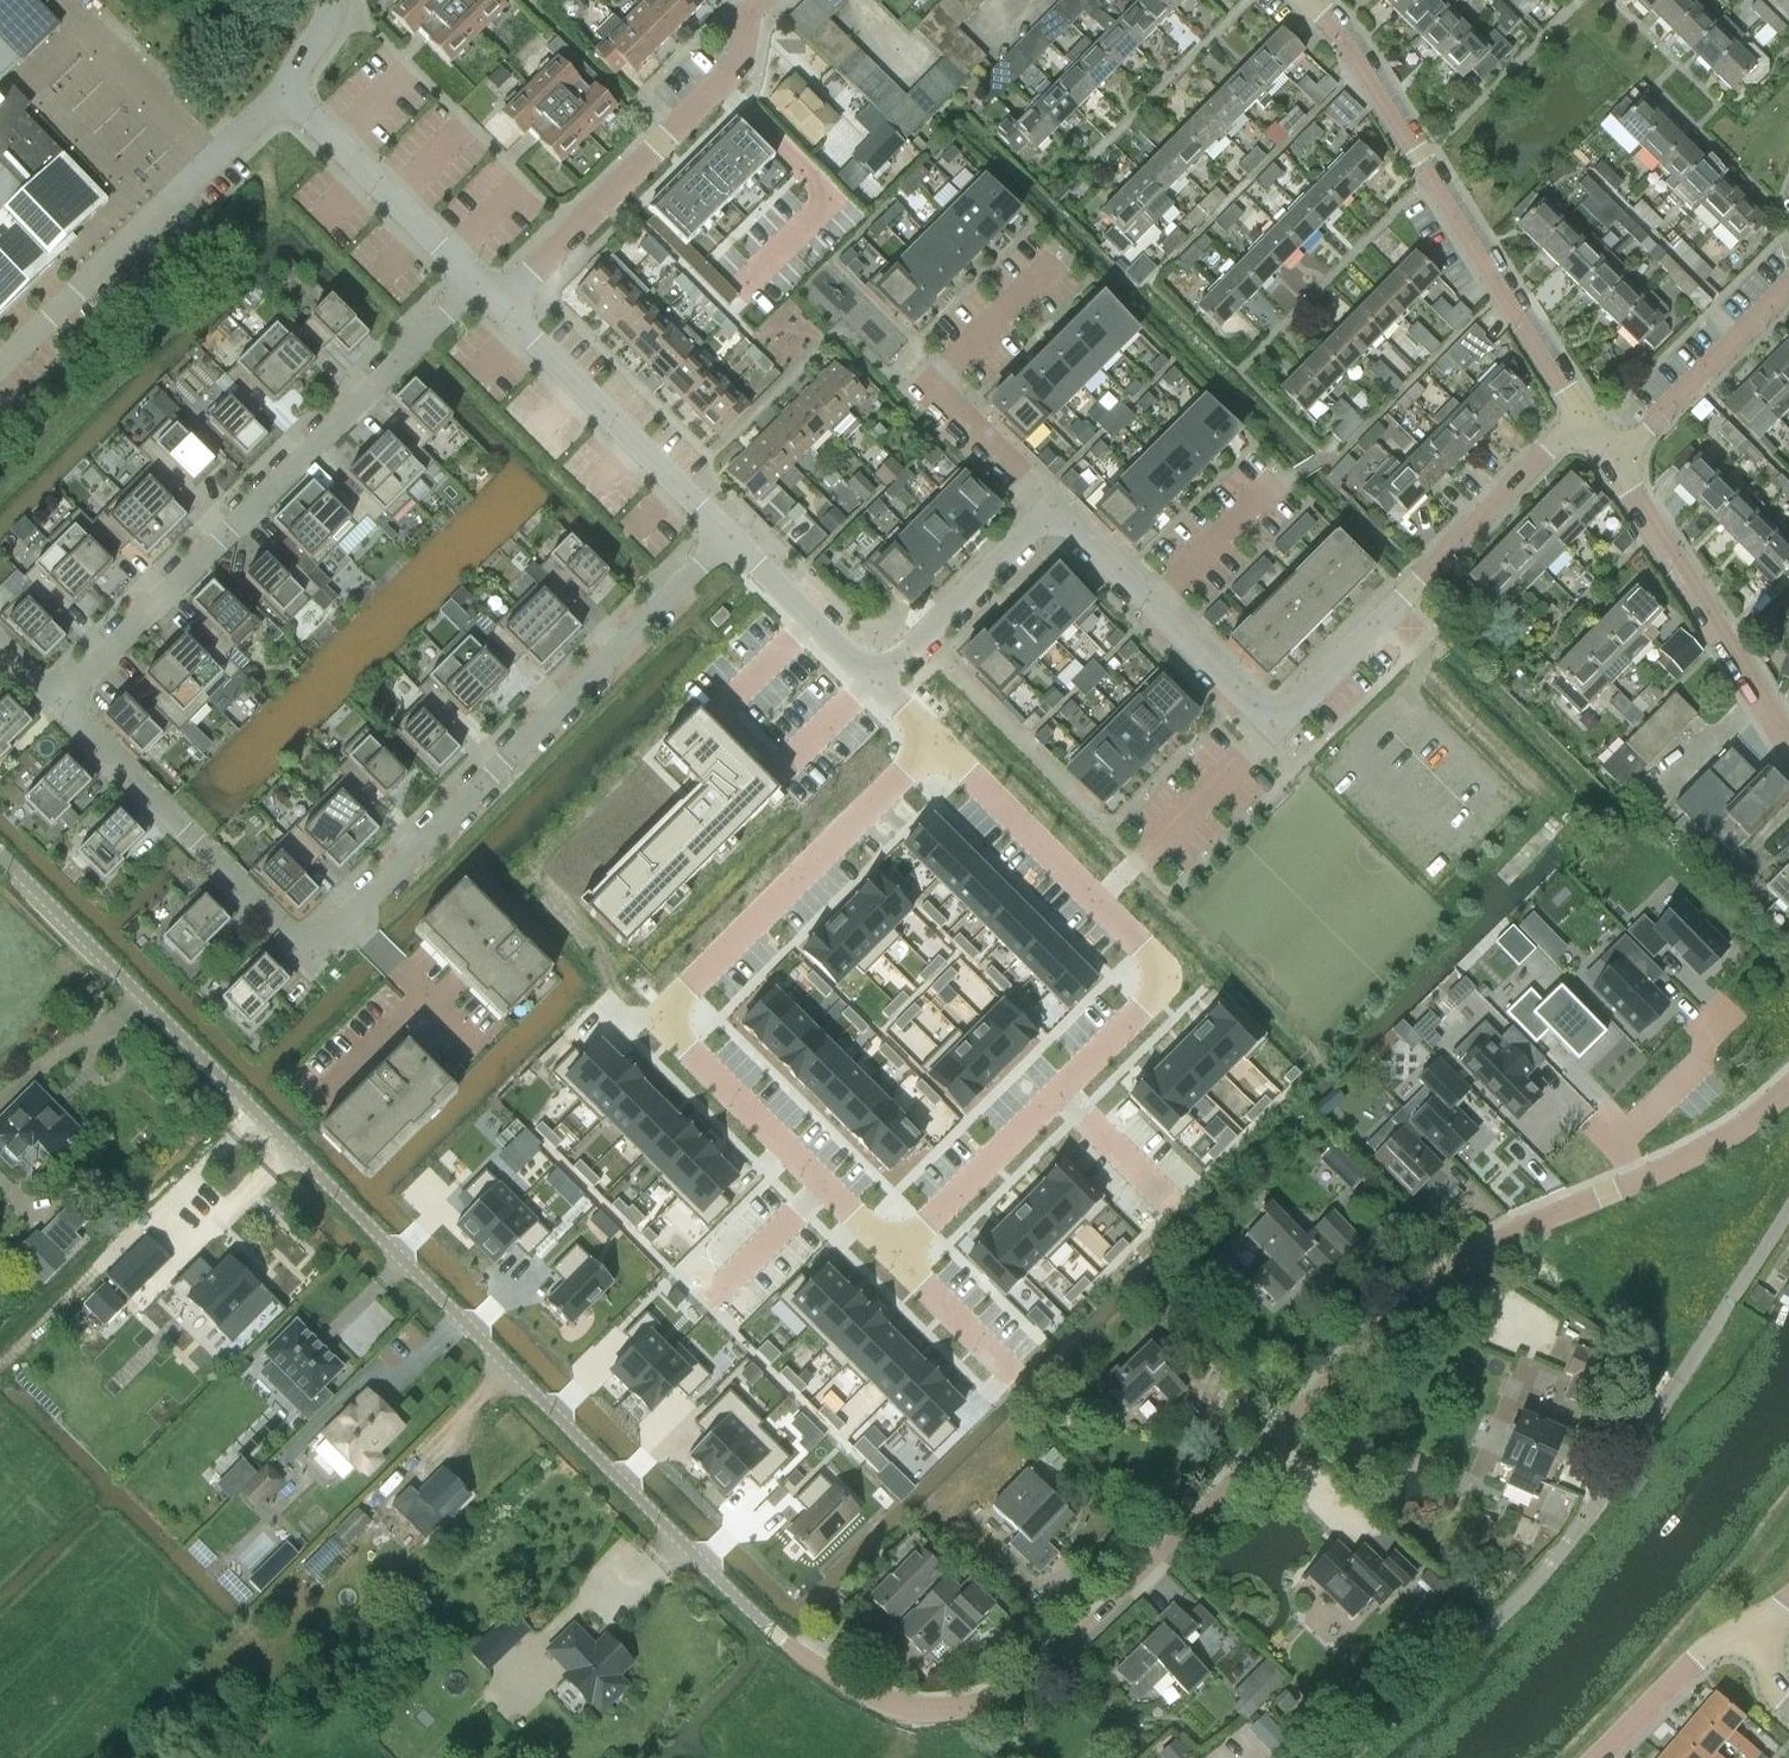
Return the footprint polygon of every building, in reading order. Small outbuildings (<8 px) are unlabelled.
[(51,35),(61,26),(42,7),(35,0),(0,0),(0,217),(64,156),(22,112),(19,116),(7,104),(18,93),(5,79),(51,35)] [(391,16),(413,37),(418,32),(450,64),(507,8),(499,0),(407,0),(391,16)] [(559,1),(558,2),(556,5),(556,7),(556,9),(556,10),(556,12),(557,14),(557,15),(558,17),(559,18),(561,20),(565,23),(567,23),(568,24),(570,24),(572,24),(575,23),(577,23),(578,22),(579,21),(581,20),(582,19),(583,17),(584,14),(585,11),(585,9),(585,8),(585,6),(584,4),(584,3),(583,1),(582,0),(559,0),(559,1)] [(689,18),(671,0),(647,0),(641,6),(671,36),(689,18)] [(707,0),(671,0),(689,18),(707,0)] [(829,21),(837,14),(823,0),(808,0),(806,2),(827,23),(829,21)] [(837,14),(846,4),(843,0),(823,0),(837,14)] [(935,7),(947,18),(957,28),(966,19),(947,0),(942,0),(935,7)] [(966,19),(976,9),(967,0),(947,0),(966,19)] [(976,9),(985,0),(967,0),(976,9)] [(1068,9),(1069,9),(1067,19),(1073,24),(1084,13),(1106,36),(1096,47),(1118,69),(1137,49),(1087,0),(1070,0),(1068,9)] [(1137,49),(1157,29),(1135,7),(1122,20),(1103,0),(1087,0),(1137,49)] [(1135,7),(1157,29),(1177,8),(1170,0),(1142,0),(1135,7)] [(1177,8),(1185,0),(1170,0),(1177,8)] [(1400,19),(1418,0),(1381,0),(1400,19)] [(1450,10),(1457,2),(1455,0),(1418,0),(1400,19),(1420,39),(1450,10)] [(1509,36),(1521,23),(1498,0),(1490,8),(1502,19),(1497,24),(1509,36)] [(1527,16),(1540,3),(1537,0),(1526,0),(1518,8),(1527,16)] [(1636,2),(1649,14),(1652,11),(1663,0),(1638,0),(1636,2)] [(1695,7),(1688,0),(1663,0),(1652,11),(1672,31),(1695,7)] [(1770,11),(1759,0),(1750,9),(1761,20),(1770,11)] [(1776,5),(1788,18),(1788,0),(1780,0),(1776,5)] [(817,33),(827,23),(806,2),(796,12),(817,33)] [(653,54),(671,36),(641,6),(623,24),(653,54)] [(935,7),(914,29),(915,31),(925,40),(947,18),(935,7)] [(1692,51),(1715,27),(1695,7),(1672,31),(1692,51)] [(1069,9),(1068,9),(1054,8),(1047,30),(1048,30),(1046,39),(1052,45),(1073,24),(1067,19),(1069,9)] [(1441,60),(1470,31),(1450,10),(1420,39),(1441,60)] [(1761,20),(1782,41),(1788,34),(1788,29),(1770,11),(1761,20)] [(808,42),(817,33),(796,12),(786,21),(808,42)] [(623,24),(613,14),(594,32),(604,43),(594,53),(615,75),(626,65),(634,73),(653,54),(623,24)] [(947,18),(925,40),(937,51),(947,41),(958,29),(957,28),(947,18)] [(1715,27),(1692,51),(1711,70),(1740,40),(1743,38),(1724,19),(1715,27)] [(817,52),(839,31),(829,21),(827,23),(817,33),(808,42),(817,52)] [(1048,30),(1047,30),(1033,28),(1027,50),(1028,50),(1026,59),(1032,65),(1052,45),(1046,39),(1048,30)] [(947,61),(968,39),(958,29),(947,41),(937,51),(945,59),(947,61)] [(1260,50),(1284,73),(1304,52),(1281,29),(1260,50)] [(827,61),(848,40),(839,31),(817,52),(827,61)] [(1482,82),(1514,51),(1495,32),(1483,44),(1470,31),(1441,60),(1461,82),(1472,72),(1482,82)] [(558,60),(502,116),(524,138),(529,132),(561,165),(618,108),(596,86),(591,91),(588,87),(598,77),(558,37),(547,49),(558,60)] [(1118,69),(1096,47),(1094,48),(1084,37),(1064,58),(1075,68),(1097,90),(1118,69)] [(956,70),(977,49),(968,39),(947,61),(956,70)] [(837,71),(858,50),(848,40),(827,61),(837,71)] [(1740,40),(1711,70),(1731,90),(1741,80),(1745,84),(1758,83),(1768,74),(1767,60),(1752,45),(1745,45),(1740,40)] [(1028,50),(1027,50),(1015,48),(1008,72),(1009,72),(1006,79),(1012,85),(1032,65),(1026,59),(1028,50)] [(956,70),(967,80),(988,59),(977,49),(956,70)] [(846,81),(868,59),(858,50),(837,71),(846,81)] [(1264,94),(1284,73),(1260,50),(1240,70),(1264,94)] [(856,90),(877,69),(868,59),(846,81),(856,90)] [(967,80),(956,70),(947,61),(945,59),(935,69),(957,90),(967,80)] [(1009,72),(1008,72),(996,67),(989,74),(983,97),(992,106),(1012,85),(1006,79),(1009,72)] [(1077,111),(1097,90),(1075,68),(1055,88),(1077,111)] [(865,99),(887,78),(877,69),(856,90),(865,99)] [(947,99),(957,90),(935,69),(925,79),(947,99)] [(1271,101),(1263,94),(1264,94),(1240,70),(1220,92),(1243,115),(1255,102),(1263,109),(1271,101)] [(798,74),(769,103),(816,150),(845,121),(798,74)] [(1307,97),(1317,106),(1338,85),(1328,76),(1316,88),(1305,77),(1296,86),(1307,97)] [(875,110),(897,88),(887,78),(865,99),(875,110)] [(938,109),(947,99),(925,79),(915,88),(938,109)] [(928,119),(906,97),(897,88),(875,110),(906,140),(928,119)] [(928,119),(938,109),(915,88),(906,97),(928,119)] [(1057,131),(1077,111),(1055,88),(1035,108),(1057,131)] [(1223,135),(1243,115),(1220,92),(1200,112),(1223,135)] [(1334,123),(1355,102),(1343,92),(1324,113),(1334,123)] [(1640,146),(1663,123),(1643,103),(1637,109),(1627,99),(1610,116),(1640,146)] [(1355,102),(1334,123),(1344,132),(1364,111),(1355,102)] [(873,138),(852,160),(872,180),(906,146),(902,141),(904,138),(875,110),(870,104),(854,120),(873,138)] [(1287,117),(1297,127),(1306,117),(1296,107),(1287,117)] [(1038,151),(1057,131),(1035,108),(1018,126),(1011,118),(997,132),(1019,154),(1030,143),(1038,151)] [(1204,155),(1223,135),(1200,112),(1181,131),(1204,155)] [(1288,136),(1297,127),(1287,117),(1277,126),(1288,136)] [(736,121),(714,142),(752,180),(773,159),(736,121)] [(1659,165),(1682,142),(1663,123),(1640,146),(1659,165)] [(1303,133),(1314,143),(1323,134),(1313,124),(1303,133)] [(1184,175),(1204,155),(1181,131),(1160,152),(1184,175)] [(1305,153),(1314,143),(1303,133),(1294,143),(1305,153)] [(714,142),(692,164),(730,202),(752,180),(714,142)] [(1679,185),(1702,162),(1682,142),(1659,165),(1670,176),(1664,183),(1672,191),(1678,184),(1679,185)] [(948,166),(960,154),(953,146),(941,158),(948,166)] [(1337,167),(1360,189),(1380,168),(1358,146),(1337,167)] [(1246,158),(1256,168),(1267,158),(1256,147),(1246,158)] [(1164,195),(1184,175),(1160,152),(1140,172),(1164,195)] [(107,202),(64,156),(0,217),(0,315),(54,263),(49,258),(107,202)] [(1248,177),(1256,168),(1246,158),(1238,166),(1248,177)] [(1605,181),(1612,174),(1601,162),(1593,170),(1605,181)] [(1699,205),(1722,182),(1702,162),(1679,185),(1690,196),(1684,203),(1692,211),(1698,204),(1699,205)] [(692,164),(671,186),(709,223),(730,202),(692,164)] [(1264,174),(1274,184),(1284,174),(1273,164),(1264,174)] [(918,185),(928,174),(920,166),(909,177),(918,185)] [(1340,209),(1360,189),(1337,167),(1317,187),(1340,209)] [(1174,206),(1164,195),(1140,172),(1120,193),(1154,226),(1174,206)] [(1000,232),(1019,213),(979,173),(960,191),(1000,232)] [(1265,193),(1274,184),(1264,174),(1254,183),(1265,193)] [(1612,174),(1605,181),(1615,192),(1623,184),(1612,174)] [(897,189),(905,197),(918,185),(909,177),(897,189)] [(1589,197),(1598,189),(1586,178),(1578,186),(1589,197)] [(1719,225),(1742,201),(1722,182),(1699,205),(1719,225)] [(671,186),(647,209),(654,216),(662,224),(670,231),(677,239),(685,247),(687,245),(709,223),(671,186)] [(1320,229),(1340,209),(1317,187),(1298,207),(1320,229)] [(1206,198),(1217,208),(1227,198),(1216,188),(1206,198)] [(1598,189),(1589,197),(1601,208),(1609,199),(1598,189)] [(982,250),(1000,232),(960,191),(942,209),(982,250)] [(1133,245),(1135,246),(1154,226),(1120,193),(1101,213),(1113,225),(1101,237),(1121,257),(1133,245)] [(1563,224),(1562,223),(1533,194),(1512,215),(1522,224),(1518,228),(1539,248),(1563,224)] [(1208,217),(1217,208),(1206,198),(1198,207),(1208,217)] [(1742,201),(1719,225),(1739,244),(1762,221),(1742,201)] [(1644,221),(1652,213),(1640,202),(1633,210),(1644,221)] [(1224,214),(1234,224),(1244,215),(1233,204),(1224,214)] [(1300,249),(1320,229),(1298,207),(1278,227),(1300,249)] [(879,219),(887,226),(897,216),(889,208),(879,219)] [(964,268),(982,250),(942,209),(924,228),(931,235),(964,268)] [(1644,221),(1655,231),(1662,222),(1652,213),(1644,221)] [(1225,234),(1234,224),(1224,214),(1215,223),(1225,234)] [(647,224),(646,224),(654,232),(662,224),(654,216),(647,224)] [(1582,243),(1581,242),(1570,232),(1577,225),(1569,216),(1562,223),(1563,224),(1539,248),(1559,268),(1582,243)] [(1629,236),(1637,228),(1626,216),(1618,225),(1629,236)] [(867,231),(875,239),(887,226),(879,219),(867,231)] [(662,224),(654,232),(662,239),(670,231),(662,224)] [(1280,269),(1300,249),(1278,227),(1258,247),(1280,269)] [(1166,239),(1177,249),(1187,239),(1176,228),(1166,239)] [(1637,228),(1629,236),(1639,247),(1648,238),(1637,228)] [(670,231),(662,239),(669,247),(677,239),(670,231)] [(1602,263),(1611,255),(1590,234),(1581,242),(1582,243),(1559,268),(1578,287),(1602,263)] [(946,286),(964,268),(931,235),(913,253),(946,286)] [(677,239),(669,247),(677,255),(685,247),(677,239)] [(1168,258),(1177,249),(1166,239),(1157,248),(1168,258)] [(1684,260),(1692,252),(1680,240),(1672,249),(1684,260)] [(643,241),(637,247),(648,257),(653,251),(643,241)] [(685,247),(677,255),(684,261),(694,251),(687,245),(685,247)] [(1184,255),(1195,265),(1204,255),(1193,245),(1184,255)] [(1260,289),(1280,269),(1258,247),(1238,267),(1260,289)] [(838,260),(846,268),(858,256),(850,248),(838,260)] [(648,257),(658,267),(664,261),(653,251),(648,257)] [(694,251),(684,261),(690,268),(700,258),(694,251)] [(1692,252),(1684,260),(1695,271),(1703,263),(1692,252)] [(928,303),(946,286),(913,253),(896,271),(895,271),(928,303)] [(1395,274),(1420,299),(1440,279),(1415,254),(1395,274)] [(1185,274),(1195,265),(1184,255),(1175,264),(1185,274)] [(1602,263),(1578,287),(1598,307),(1622,283),(1621,282),(1629,273),(1611,255),(1602,263)] [(1668,274),(1676,266),(1666,255),(1657,264),(1668,274)] [(606,266),(576,295),(593,312),(631,274),(614,257),(606,266)] [(700,258),(690,268),(696,274),(706,264),(703,261),(700,258)] [(895,271),(896,271),(888,263),(864,287),(892,314),(896,310),(912,326),(932,307),(928,303),(895,271)] [(706,264),(696,274),(703,281),(713,271),(706,264)] [(1701,312),(1712,301),(1698,288),(1676,266),(1668,274),(1666,276),(1701,312)] [(1240,310),(1260,289),(1238,267),(1218,288),(1240,310)] [(713,271),(703,281),(709,287),(719,277),(713,271)] [(631,274),(593,312),(611,330),(641,300),(640,300),(649,291),(631,274)] [(1401,318),(1420,299),(1395,274),(1376,293),(1401,318)] [(719,277),(709,287),(715,293),(726,283),(719,277)] [(685,294),(691,288),(680,278),(674,284),(685,294)] [(726,283),(715,293),(722,300),(732,290),(726,283)] [(1622,283),(1598,307),(1618,326),(1642,302),(1641,301),(1622,283)] [(691,288),(685,294),(694,304),(700,298),(691,288)] [(1220,330),(1240,310),(1218,288),(1197,308),(1220,330)] [(732,290),(722,300),(728,306),(738,296),(732,290)] [(1382,337),(1401,318),(1376,293),(1357,312),(1382,337)] [(1637,346),(1642,341),(1653,351),(1667,336),(1667,328),(1662,323),(1667,318),(1667,310),(1649,293),(1641,301),(1642,302),(1618,326),(1637,346)] [(1103,297),(1083,317),(1115,350),(1136,329),(1103,297)] [(332,341),(348,356),(369,336),(331,298),(300,328),(308,338),(321,351),(332,341)] [(1460,305),(1454,310),(1442,298),(1431,309),(1444,321),(1455,332),(1471,315),(1460,305)] [(641,300),(611,330),(630,349),(660,319),(641,300)] [(1363,356),(1382,337),(1357,312),(1338,331),(1363,356)] [(720,329),(726,323),(716,313),(710,319),(720,329)] [(256,345),(294,383),(314,363),(298,347),(308,338),(300,328),(287,315),(256,345)] [(1083,317),(1065,334),(1098,367),(1115,350),(1083,317)] [(648,367),(678,337),(660,319),(630,349),(648,367)] [(720,329),(729,338),(735,332),(726,323),(720,329)] [(1417,323),(1406,333),(1419,345),(1429,335),(1417,323)] [(1475,325),(1445,355),(1453,363),(1464,374),(1475,363),(1466,354),(1484,337),(1485,335),(1475,325)] [(1344,375),(1363,356),(1338,331),(1319,350),(1344,375)] [(1065,334),(1047,353),(1080,385),(1098,367),(1065,334)] [(1429,335),(1419,345),(1431,357),(1441,346),(1429,335)] [(665,384),(695,354),(678,337),(648,367),(665,384)] [(1484,337),(1466,354),(1475,363),(1477,365),(1494,347),(1484,337)] [(273,403),(294,383),(256,345),(225,376),(239,390),(248,397),(258,387),(273,403)] [(756,365),(762,359),(752,348),(746,355),(756,365)] [(1788,348),(1768,368),(1788,389),(1788,349),(1788,348)] [(1325,394),(1344,375),(1319,350),(1301,370),(1325,394)] [(1047,353),(1029,371),(1062,403),(1080,385),(1047,353)] [(683,402),(713,372),(695,354),(665,384),(683,402)] [(1168,362),(1161,355),(1149,367),(1156,375),(1168,362)] [(1442,374),(1453,363),(1445,355),(1434,366),(1442,374)] [(756,365),(765,373),(771,367),(762,359),(756,365)] [(1369,372),(1381,383),(1386,378),(1391,373),(1379,361),(1374,367),(1369,372)] [(846,411),(847,410),(865,393),(835,363),(817,382),(846,411)] [(1169,387),(1181,375),(1174,368),(1161,380),(1169,387)] [(1788,413),(1788,389),(1768,368),(1749,388),(1782,420),(1788,413)] [(1306,414),(1325,394),(1301,370),(1281,389),(1306,414)] [(1481,391),(1504,413),(1525,393),(1501,370),(1481,391)] [(1012,387),(1011,388),(1044,421),(1062,403),(1029,371),(1012,387)] [(701,419),(731,389),(713,372),(683,402),(701,419)] [(1391,373),(1381,383),(1393,395),(1403,384),(1391,373)] [(421,449),(452,419),(414,381),(393,402),(409,418),(399,428),(412,442),(421,449)] [(1123,392),(1130,400),(1142,389),(1135,381),(1123,392)] [(847,410),(846,411),(817,382),(799,399),(828,429),(837,439),(856,420),(847,410)] [(1406,395),(1414,402),(1424,392),(1417,384),(1406,395)] [(989,403),(989,404),(1005,420),(1001,424),(1021,444),(1044,421),(1011,388),(1008,385),(1005,388),(989,403)] [(1462,410),(1485,433),(1504,413),(1481,391),(1480,391),(1476,387),(1468,394),(1473,399),(1462,410)] [(1761,441),(1781,421),(1782,420),(1749,388),(1729,408),(1761,441)] [(731,389),(701,419),(720,438),(750,408),(731,389)] [(246,458),(267,437),(251,421),(262,411),(248,397),(239,390),(205,424),(222,441),(226,438),(246,458)] [(1135,405),(1143,413),(1154,401),(1147,394),(1135,405)] [(1395,422),(1414,402),(1406,395),(1387,415),(1395,422)] [(811,446),(828,429),(799,399),(781,417),(811,446)] [(1187,420),(1219,453),(1239,433),(1206,400),(1187,420)] [(1341,400),(1330,410),(1342,422),(1353,411),(1341,400)] [(1462,410),(1453,400),(1432,421),(1441,430),(1442,430),(1465,453),(1485,433),(1462,410)] [(1108,413),(1115,420),(1126,409),(1119,402),(1108,413)] [(1115,420),(1122,428),(1133,417),(1126,409),(1115,420)] [(1343,445),(1365,424),(1353,411),(1342,422),(1331,432),(1343,445)] [(1096,424),(1103,431),(1115,420),(1108,413),(1096,424)] [(197,439),(173,415),(138,450),(151,463),(168,478),(177,468),(193,484),(214,463),(193,443),(197,439)] [(1375,442),(1395,422),(1387,415),(1367,435),(1375,442)] [(793,464),(811,446),(781,417),(763,435),(793,464)] [(1103,431),(1110,439),(1122,428),(1115,420),(1103,431)] [(1187,420),(1168,438),(1201,471),(1219,453),(1187,420)] [(1741,450),(1747,456),(1755,448),(1730,423),(1720,433),(1738,452),(1741,450)] [(868,436),(874,442),(886,431),(880,425),(868,436)] [(1075,440),(1083,448),(1094,436),(1087,428),(1075,440)] [(1446,472),(1465,453),(1442,430),(1441,430),(1422,450),(1446,472)] [(775,482),(793,464),(763,435),(745,453),(775,482)] [(1365,453),(1375,442),(1367,435),(1357,445),(1365,453)] [(405,493),(435,463),(421,449),(412,442),(403,452),(387,436),(367,456),(377,466),(405,493)] [(1168,438),(1150,456),(1183,489),(1201,471),(1168,438)] [(1087,453),(1095,461),(1107,449),(1099,441),(1087,453)] [(931,466),(943,454),(936,447),(924,459),(931,466)] [(1691,448),(1672,466),(1683,477),(1678,482),(1698,502),(1722,479),(1691,448)] [(1755,448),(1747,456),(1755,466),(1764,457),(1755,448)] [(1426,492),(1446,472),(1422,450),(1403,469),(1426,492)] [(756,502),(775,482),(745,453),(726,472),(756,502)] [(1150,456),(1132,474),(1165,507),(1183,489),(1150,456)] [(390,520),(412,500),(405,493),(377,466),(367,457),(347,476),(362,492),(353,502),(366,517),(373,524),(383,513),(390,520)] [(1059,457),(1047,469),(1054,476),(1066,464),(1059,457)] [(874,475),(886,487),(903,470),(891,458),(874,475)] [(1426,492),(1403,469),(1393,459),(1363,490),(1386,513),(1396,503),(1406,513),(1426,492)] [(166,538),(186,518),(171,502),(181,491),(168,478),(151,463),(122,493),(166,538)] [(1332,470),(1329,473),(1340,482),(1349,472),(1339,463),(1336,465),(1332,470)] [(896,482),(901,487),(913,476),(906,468),(894,480),(896,482)] [(980,529),(999,510),(958,469),(939,489),(947,496),(980,529)] [(1059,482),(1066,489),(1079,477),(1071,469),(1059,482)] [(824,481),(831,487),(840,477),(834,471),(824,481)] [(846,484),(864,502),(875,490),(858,473),(846,484)] [(1132,474),(1114,492),(1147,525),(1148,524),(1165,507),(1132,474)] [(1593,485),(1586,492),(1579,485),(1582,482),(1575,475),(1572,477),(1570,476),(1550,496),(1585,530),(1611,504),(1593,485)] [(1788,490),(1788,482),(1782,475),(1774,483),(1785,494),(1788,490)] [(1718,521),(1742,497),(1722,479),(1698,502),(1718,521)] [(891,501),(903,489),(901,487),(896,482),(884,493),(891,501)] [(353,502),(339,488),(328,498),(313,483),(292,503),(322,532),(337,546),(366,517),(353,502)] [(1737,540),(1768,510),(1748,491),(1742,497),(1718,521),(1737,540)] [(130,542),(146,558),(166,538),(122,493),(92,523),(106,539),(120,553),(130,542)] [(1132,547),(1147,531),(1111,495),(1092,515),(1111,534),(1115,530),(1132,547)] [(961,547),(980,529),(947,496),(929,514),(961,547)] [(1575,540),(1585,530),(1550,496),(1530,516),(1565,552),(1566,551),(1575,540)] [(866,512),(873,519),(885,508),(878,500),(866,512)] [(272,523),(288,538),(277,549),(291,563),(307,577),(337,547),(322,532),(292,503),(272,523)] [(788,516),(795,523),(805,512),(799,506),(788,516)] [(846,520),(835,509),(834,508),(820,523),(832,534),(846,520)] [(91,586),(112,564),(97,549),(106,539),(92,523),(78,510),(47,541),(54,548),(91,586)] [(1757,560),(1787,530),(1768,510),(1737,540),(1757,560)] [(943,565),(961,547),(929,514),(911,532),(943,565)] [(1306,514),(1273,547),(1283,557),(1316,524),(1306,514)] [(1545,572),(1565,552),(1530,516),(1509,537),(1545,572)] [(1757,560),(1765,568),(1760,573),(1772,585),(1777,580),(1778,581),(1784,574),(1788,578),(1788,531),(1787,530),(1757,560)] [(1612,544),(1605,550),(1616,561),(1633,543),(1625,531),(1612,544)] [(926,582),(943,565),(911,532),(892,550),(926,582)] [(1315,555),(1352,592),(1374,570),(1337,533),(1315,555)] [(571,580),(587,596),(608,575),(570,537),(539,568),(552,582),(562,590),(571,580)] [(1525,592),(1545,572),(1509,537),(1489,557),(1525,592)] [(926,583),(905,563),(892,550),(885,543),(862,566),(870,574),(889,593),(893,589),(910,605),(929,586),(926,582),(926,583)] [(56,589),(72,604),(91,586),(54,548),(24,578),(30,584),(46,598),(56,589)] [(1609,569),(1616,561),(1605,550),(1598,558),(1609,569)] [(810,567),(818,574),(830,562),(822,555),(810,567)] [(1330,614),(1352,592),(1315,555),(1293,577),(1330,614)] [(262,602),(285,625),(320,591),(307,577),(291,563),(282,573),(266,557),(245,578),(265,598),(262,602)] [(1263,557),(1230,590),(1240,600),(1273,567),(1263,557)] [(1494,623),(1525,592),(1489,557),(1469,578),(1470,580),(1467,583),(1474,590),(1467,597),(1494,623)] [(848,577),(857,586),(869,574),(859,565),(848,577)] [(1078,628),(1098,608),(1057,568),(1039,587),(1071,620),(1078,628)] [(1585,571),(1578,578),(1589,589),(1596,581),(1585,571)] [(1308,636),(1330,614),(1293,577),(1271,599),(1308,636)] [(536,585),(516,606),(560,650),(580,630),(565,614),(575,603),(562,590),(552,582),(543,592),(536,585)] [(260,624),(237,600),(233,603),(213,583),(192,604),(207,619),(197,630),(210,643),(226,658),(237,647),(260,624)] [(65,638),(49,623),(60,612),(46,598),(30,584),(0,615),(0,622),(20,642),(24,639),(44,659),(65,638)] [(1641,633),(1646,628),(1661,613),(1645,597),(1648,593),(1640,586),(1637,589),(1636,587),(1615,608),(1641,633)] [(1053,638),(1071,620),(1039,587),(1021,605),(1053,638)] [(1286,658),(1308,636),(1271,599),(1249,620),(1286,658)] [(1202,617),(1212,627),(1227,612),(1217,602),(1202,617)] [(1035,656),(1053,638),(1021,605),(1003,623),(1035,656)] [(1556,623),(1562,616),(1552,605),(1545,612),(1556,623)] [(560,650),(516,606),(486,635),(501,650),(500,651),(514,665),(524,654),(540,670),(560,650)] [(717,629),(717,628),(730,616),(722,608),(709,621),(717,629)] [(1651,643),(1641,633),(1615,608),(1595,628),(1630,663),(1651,643)] [(1549,630),(1556,623),(1545,612),(1538,620),(1549,630)] [(1264,680),(1286,658),(1249,620),(1227,642),(1264,680)] [(473,621),(441,652),(448,659),(486,696),(506,676),(504,674),(514,665),(500,651),(501,650),(486,635),(473,621)] [(1766,648),(1780,654),(1788,630),(1788,626),(1776,621),(1766,648)] [(1017,674),(1035,656),(1003,623),(985,641),(1017,674)] [(1611,684),(1630,663),(1595,628),(1575,649),(1611,684)] [(1125,636),(1118,629),(1105,641),(1113,648),(1125,636)] [(1658,651),(1663,656),(1670,663),(1681,674),(1702,653),(1679,630),(1658,651)] [(201,653),(185,638),(165,658),(209,702),(240,671),(226,658),(210,643),(201,653)] [(1017,674),(985,641),(981,638),(962,657),(978,674),(974,678),(1001,705),(1024,681),(1017,674)] [(1125,661),(1137,649),(1130,641),(1118,653),(1125,661)] [(1580,715),(1611,684),(1575,649),(1555,669),(1556,671),(1553,674),(1557,678),(1550,685),(1580,715)] [(145,678),(146,679),(160,693),(149,704),(171,726),(179,733),(209,702),(165,658),(145,678)] [(450,701),(466,716),(486,696),(448,659),(418,689),(425,696),(441,710),(450,701)] [(1088,678),(1090,676),(1099,667),(1092,660),(1081,671),(1088,678)] [(1674,681),(1681,674),(1670,663),(1663,670),(1674,681)] [(1088,678),(1095,685),(1106,674),(1099,667),(1090,676),(1088,678)] [(1076,690),(1088,678),(1081,671),(1069,683),(1076,690)] [(1178,735),(1196,717),(1197,717),(1180,700),(1184,696),(1165,677),(1142,699),(1178,735)] [(1083,697),(1094,687),(1095,685),(1088,678),(1076,690),(1083,697)] [(1043,702),(1051,710),(1062,699),(1055,691),(1043,702)] [(1142,699),(1135,691),(1117,710),(1157,750),(1174,733),(1177,736),(1178,735),(1142,699)] [(1664,704),(1686,726),(1696,715),(1674,694),(1664,704)] [(11,750),(8,747),(38,717),(25,705),(19,711),(3,695),(0,697),(0,761),(11,750)] [(441,710),(425,696),(391,731),(415,754),(418,751),(438,771),(459,750),(444,735),(454,724),(441,710)] [(121,743),(138,760),(171,726),(149,704),(140,714),(124,698),(103,719),(124,739),(121,743)] [(1631,705),(1641,715),(1648,708),(1638,698),(1631,705)] [(1059,712),(1066,720),(1077,709),(1070,701),(1059,712)] [(1654,714),(1676,736),(1686,726),(1664,704),(1654,714)] [(1635,722),(1641,715),(1631,705),(1624,711),(1635,722)] [(1138,768),(1157,750),(1117,710),(1098,728),(1138,768)] [(587,895),(579,903),(623,948),(778,794),(698,713),(660,751),(703,794),(587,910),(582,905),(589,898),(587,895)] [(1034,713),(1021,725),(1029,732),(1041,720),(1034,713)] [(1625,743),(1647,766),(1676,736),(1654,714),(1625,743)] [(1034,737),(1041,745),(1054,733),(1046,725),(1034,737)] [(1120,786),(1138,768),(1098,728),(1080,746),(1087,754),(1120,786)] [(369,782),(385,797),(406,776),(386,756),(389,753),(365,729),(341,753),(348,760),(337,770),(344,777),(360,792),(369,782)] [(1623,791),(1647,766),(1625,743),(1600,769),(1623,791)] [(1672,826),(1689,843),(1717,870),(1718,869),(1724,862),(1737,850),(1788,798),(1788,795),(1768,774),(1761,781),(1729,749),(1672,805),(1683,815),(1672,826)] [(52,772),(24,801),(51,829),(60,820),(69,830),(80,819),(70,810),(68,807),(97,777),(85,764),(79,770),(62,754),(48,768),(52,772)] [(1101,805),(1120,786),(1087,754),(1069,773),(1101,805)] [(314,807),(359,851),(379,831),(363,815),(374,805),(360,792),(344,777),(314,807)] [(105,825),(77,854),(104,882),(123,863),(121,860),(150,830),(138,817),(132,823),(115,807),(101,821),(105,825)] [(323,855),(338,871),(359,851),(314,807),(284,837),(313,865),(323,855)] [(911,839),(903,847),(919,863),(950,833),(933,817),(921,829),(919,827),(909,837),(911,839)] [(950,833),(919,863),(936,880),(966,849),(950,833)] [(277,892),(297,912),(318,891),(303,876),(313,865),(284,837),(250,871),(273,895),(277,892)] [(1776,857),(1787,869),(1788,869),(1788,870),(1788,844),(1776,857)] [(966,849),(936,880),(952,896),(982,866),(966,849)] [(1724,862),(1718,869),(1732,883),(1751,864),(1737,850),(1724,862)] [(982,866),(952,896),(968,912),(998,882),(982,866)] [(1767,889),(1778,901),(1774,905),(1786,916),(1788,913),(1788,870),(1788,869),(1787,869),(1767,889)] [(894,870),(887,877),(897,887),(904,880),(894,870)] [(876,878),(858,896),(892,930),(911,912),(876,878)] [(904,880),(897,887),(907,897),(914,891),(904,880)] [(998,882),(968,912),(984,929),(1015,898),(998,882)] [(417,930),(505,1018),(552,971),(463,883),(417,930)] [(191,911),(162,940),(190,967),(209,948),(206,945),(236,915),(223,903),(217,909),(201,893),(187,907),(191,911)] [(858,896),(839,915),(881,957),(900,938),(892,930),(858,896)] [(1015,898),(984,929),(1001,945),(1031,915),(1015,898)] [(926,902),(919,909),(930,919),(936,912),(926,902)] [(1642,916),(1626,932),(1652,959),(1668,944),(1698,975),(1727,947),(1683,903),(1656,929),(1642,916)] [(936,913),(929,920),(940,930),(946,923),(936,913)] [(839,915),(820,934),(854,968),(862,976),(881,957),(839,915)] [(1031,915),(1001,945),(1017,961),(1047,931),(1031,915)] [(1047,931),(1017,961),(1033,977),(1063,947),(1047,931)] [(820,934),(802,952),(836,986),(854,968),(820,934)] [(958,935),(951,942),(962,952),(968,945),(958,935)] [(1611,970),(1593,988),(1638,1033),(1651,1021),(1659,1013),(1658,1013),(1667,1004),(1650,986),(1652,984),(1648,980),(1656,972),(1660,976),(1662,975),(1624,937),(1601,959),(1611,970)] [(968,945),(962,952),(972,962),(979,955),(968,945)] [(1063,947),(1033,977),(1050,994),(1080,964),(1063,947)] [(251,970),(222,999),(249,1027),(268,1008),(266,1005),(295,975),(283,963),(277,969),(260,952),(246,966),(251,970)] [(938,956),(928,967),(935,974),(945,963),(938,956)] [(1080,964),(1050,994),(1066,1010),(1074,1002),(1076,1004),(1086,994),(1084,992),(1096,980),(1080,964)] [(928,967),(917,977),(924,984),(935,974),(928,967)] [(991,967),(984,974),(994,984),(1001,977),(991,967)] [(950,969),(940,979),(947,986),(957,976),(950,969)] [(812,972),(805,979),(815,989),(822,982),(812,972)] [(1001,977),(994,984),(1004,994),(1011,987),(1001,977)] [(939,979),(929,989),(936,996),(946,986),(939,979)] [(822,982),(815,989),(825,999),(832,993),(822,982)] [(1529,989),(1505,1013),(1535,1044),(1547,1032),(1576,1061),(1605,1034),(1559,987),(1543,1003),(1529,989)] [(754,1012),(741,1025),(759,1043),(793,1009),(775,991),(764,1002),(762,1000),(752,1010),(754,1012)] [(902,993),(891,1003),(898,1010),(908,1000),(902,993)] [(1023,999),(1016,1006),(1026,1016),(1033,1009),(1023,999)] [(1226,1000),(1206,1021),(1242,1058),(1246,1062),(1267,1041),(1226,1000)] [(891,1003),(881,1013),(888,1020),(898,1010),(891,1003)] [(1001,1003),(983,1021),(1017,1055),(1036,1037),(1001,1003)] [(913,1005),(903,1015),(910,1022),(920,1012),(913,1005)] [(848,1008),(841,1015),(851,1025),(858,1019),(848,1008)] [(793,1009),(759,1043),(778,1062),(812,1028),(793,1009)] [(1033,1010),(1027,1016),(1037,1026),(1044,1020),(1033,1010)] [(903,1015),(893,1025),(900,1032),(910,1022),(903,1015)] [(858,1019),(851,1025),(861,1036),(868,1029),(858,1019)] [(983,1021),(965,1039),(998,1074),(1017,1055),(983,1021)] [(1206,1021),(1187,1040),(1223,1076),(1242,1058),(1206,1021)] [(812,1028),(778,1062),(796,1080),(830,1046),(812,1028)] [(957,1031),(938,1050),(980,1092),(998,1074),(965,1039),(957,1031)] [(1187,1040),(1168,1058),(1205,1095),(1223,1076),(1187,1040)] [(1482,1040),(1460,1062),(1517,1119),(1539,1097),(1519,1078),(1528,1069),(1504,1044),(1495,1053),(1482,1040)] [(366,1178),(454,1089),(407,1043),(319,1131),(366,1178)] [(574,1049),(551,1073),(581,1103),(621,1063),(601,1043),(584,1059),(574,1049)] [(884,1045),(877,1051),(887,1062),(894,1055),(884,1045)] [(830,1046),(796,1080),(814,1098),(848,1064),(830,1046)] [(938,1050),(919,1069),(961,1111),(980,1092),(938,1050)] [(894,1055),(887,1062),(897,1072),(904,1065),(894,1055)] [(1168,1058),(1150,1077),(1186,1113),(1205,1095),(1168,1058)] [(1451,1108),(1462,1097),(1470,1090),(1439,1059),(1416,1081),(1423,1087),(1402,1109),(1426,1134),(1447,1155),(1473,1130),(1451,1108)] [(621,1063),(581,1103),(601,1123),(605,1119),(641,1083),(621,1063)] [(848,1064),(814,1098),(833,1117),(867,1083),(848,1064)] [(1293,1067),(1283,1078),(1290,1085),(1300,1074),(1293,1067)] [(1150,1077),(1129,1098),(1173,1142),(1194,1121),(1186,1113),(1150,1077)] [(920,1081),(913,1088),(924,1098),(930,1091),(920,1081)] [(641,1083),(605,1119),(624,1137),(660,1101),(641,1083)] [(867,1083),(833,1117),(851,1135),(885,1101),(867,1083)] [(55,1159),(79,1134),(35,1090),(0,1125),(0,1150),(4,1154),(27,1131),(55,1159)] [(930,1091),(924,1098),(934,1108),(941,1101),(930,1091)] [(1330,1093),(1315,1106),(1324,1117),(1339,1104),(1330,1093)] [(1264,1096),(1254,1106),(1261,1113),(1271,1103),(1264,1096)] [(660,1101),(624,1137),(643,1156),(679,1120),(660,1101)] [(885,1101),(851,1135),(869,1153),(903,1119),(885,1101)] [(1124,1125),(1135,1115),(1137,1112),(1128,1102),(1127,1103),(1114,1115),(1124,1125)] [(1254,1106),(1244,1117),(1251,1124),(1261,1113),(1254,1106)] [(1415,1144),(1426,1134),(1402,1109),(1389,1121),(1400,1132),(1378,1155),(1413,1190),(1437,1166),(1415,1144)] [(903,1119),(869,1153),(888,1172),(901,1159),(903,1161),(913,1151),(911,1149),(922,1138),(903,1119)] [(679,1120),(643,1156),(661,1175),(697,1138),(679,1120)] [(541,1122),(534,1129),(544,1139),(551,1133),(541,1122)] [(1226,1128),(1212,1141),(1216,1145),(1223,1152),(1236,1138),(1226,1128)] [(551,1133),(544,1139),(554,1150),(561,1143),(551,1133)] [(697,1138),(661,1175),(657,1179),(677,1199),(717,1158),(697,1138)] [(1216,1145),(1206,1155),(1213,1162),(1223,1152),(1216,1145)] [(717,1158),(677,1199),(707,1229),(730,1205),(720,1195),(737,1178),(717,1158)] [(1355,1159),(1338,1177),(1352,1190),(1368,1173),(1355,1159)] [(579,1161),(572,1168),(583,1178),(590,1171),(579,1161)] [(1064,1163),(1043,1183),(1083,1224),(1088,1228),(1108,1207),(1064,1163)] [(475,1205),(455,1225),(475,1245),(518,1203),(486,1171),(463,1193),(475,1205)] [(590,1171),(583,1178),(593,1188),(600,1181),(590,1171)] [(1043,1183),(1024,1203),(1064,1243),(1083,1224),(1043,1183)] [(621,1196),(611,1206),(623,1218),(633,1208),(621,1196)] [(518,1203),(475,1245),(495,1265),(515,1245),(527,1258),(550,1235),(518,1203)] [(1024,1203),(1005,1222),(1041,1258),(1045,1262),(1064,1243),(1024,1203)] [(1291,1221),(1290,1222),(1271,1203),(1261,1212),(1265,1216),(1246,1235),(1270,1260),(1252,1278),(1276,1303),(1320,1261),(1328,1269),(1360,1238),(1332,1209),(1305,1236),(1291,1221)] [(633,1208),(623,1218),(635,1230),(645,1219),(633,1208)] [(41,1236),(63,1259),(82,1240),(59,1217),(41,1236)] [(1005,1222),(986,1241),(1022,1277),(1041,1258),(1005,1222)] [(647,1228),(640,1235),(650,1246),(657,1239),(647,1228)] [(37,1232),(13,1255),(43,1286),(67,1262),(63,1259),(41,1236),(37,1232)] [(1121,1239),(1111,1249),(1118,1256),(1128,1246),(1121,1239)] [(143,1240),(103,1280),(128,1305),(168,1264),(143,1240)] [(986,1241),(967,1260),(1003,1296),(1022,1277),(986,1241)] [(564,1284),(546,1302),(570,1326),(613,1282),(576,1245),(551,1270),(564,1284)] [(1111,1249),(1101,1260),(1108,1267),(1118,1256),(1111,1249)] [(199,1259),(180,1278),(193,1290),(186,1298),(231,1343),(275,1299),(262,1285),(259,1288),(228,1257),(213,1273),(199,1259)] [(800,1275),(777,1298),(806,1328),(846,1287),(827,1268),(810,1285),(800,1275)] [(1083,1278),(1073,1288),(1080,1295),(1090,1284),(1083,1278)] [(846,1287),(806,1328),(825,1347),(865,1307),(846,1287)] [(1073,1288),(1063,1298),(1069,1305),(1080,1295),(1073,1288)] [(1781,1303),(1788,1308),(1788,1290),(1781,1303)] [(825,1347),(821,1351),(842,1372),(846,1368),(886,1327),(865,1307),(825,1347)] [(636,1347),(610,1373),(630,1393),(669,1352),(652,1334),(660,1326),(646,1313),(624,1335),(636,1347)] [(1044,1316),(1034,1327),(1041,1334),(1051,1323),(1044,1316)] [(259,1373),(308,1423),(333,1397),(324,1388),(343,1368),(296,1321),(262,1354),(270,1362),(259,1373)] [(886,1327),(846,1368),(865,1387),(869,1383),(905,1347),(886,1327)] [(1596,1333),(1590,1343),(1603,1350),(1608,1340),(1596,1333)] [(766,1342),(756,1352),(770,1365),(780,1355),(766,1342)] [(1100,1383),(1127,1412),(1154,1386),(1171,1404),(1186,1389),(1167,1368),(1171,1364),(1150,1342),(1120,1371),(1116,1367),(1100,1383)] [(669,1352),(630,1393),(650,1413),(676,1387),(688,1399),(710,1377),(677,1344),(669,1352)] [(1592,1408),(1612,1360),(1578,1346),(1566,1373),(1573,1376),(1565,1396),(1592,1408)] [(905,1347),(869,1383),(887,1401),(924,1365),(905,1347)] [(924,1365),(887,1401),(906,1419),(942,1383),(924,1365)] [(786,1367),(779,1374),(789,1384),(796,1378),(786,1367)] [(796,1378),(789,1384),(799,1395),(806,1388),(796,1378)] [(906,1419),(902,1423),(933,1454),(956,1431),(946,1421),(963,1404),(942,1383),(906,1419)] [(707,1437),(687,1457),(707,1477),(758,1427),(762,1423),(729,1390),(695,1425),(707,1437)] [(361,1400),(325,1435),(359,1469),(361,1467),(368,1474),(382,1460),(375,1453),(402,1426),(377,1401),(369,1393),(361,1400)] [(824,1406),(817,1412),(827,1423),(834,1416),(824,1406)] [(834,1416),(827,1423),(838,1433),(845,1426),(834,1416)] [(1536,1497),(1544,1476),(1562,1434),(1521,1416),(1500,1464),(1514,1470),(1508,1486),(1536,1497)] [(758,1427),(707,1477),(727,1497),(747,1477),(759,1489),(790,1459),(758,1427)] [(862,1437),(852,1448),(866,1461),(876,1451),(862,1437)] [(876,1451),(866,1461),(879,1475),(890,1464),(876,1451)] [(243,1493),(256,1506),(281,1481),(268,1468),(243,1493)] [(1067,1509),(1029,1471),(993,1507),(1021,1535),(1010,1546),(1040,1576),(1060,1554),(1041,1535),(1067,1509)] [(410,1487),(391,1506),(425,1540),(444,1522),(470,1495),(448,1473),(439,1483),(435,1478),(418,1495),(410,1487)] [(807,1514),(789,1532),(793,1536),(790,1539),(805,1554),(807,1552),(812,1557),(856,1512),(819,1476),(794,1501),(807,1514)] [(288,1543),(250,1581),(261,1592),(299,1554),(300,1554),(288,1543)] [(1357,1561),(1353,1560),(1336,1544),(1303,1578),(1304,1579),(1309,1574),(1352,1616),(1371,1597),(1379,1605),(1399,1585),(1402,1588),(1415,1574),(1393,1553),(1382,1565),(1363,1547),(1361,1548),(1368,1555),(1360,1563),(1357,1561)] [(899,1571),(873,1597),(897,1620),(942,1573),(918,1550),(899,1571)] [(931,1595),(898,1630),(925,1655),(941,1638),(953,1650),(963,1640),(965,1642),(975,1631),(973,1629),(986,1615),(996,1605),(968,1578),(958,1589),(953,1583),(947,1577),(931,1595)] [(356,1592),(348,1585),(328,1606),(336,1613),(356,1592)] [(1216,1622),(1199,1605),(1186,1617),(1174,1604),(1157,1621),(1162,1626),(1116,1671),(1131,1687),(1137,1682),(1147,1693),(1168,1674),(1189,1696),(1210,1676),(1186,1651),(1216,1622)] [(468,1652),(487,1672),(531,1630),(512,1610),(468,1652)] [(630,1662),(606,1638),(594,1648),(574,1627),(550,1650),(571,1672),(565,1677),(590,1702),(594,1697),(602,1700),(612,1696),(616,1687),(613,1678),(630,1662)] [(1265,1660),(1246,1679),(1268,1700),(1287,1681),(1265,1660)] [(1286,1714),(1296,1704),(1284,1691),(1274,1701),(1286,1714)] [(1736,1730),(1747,1717),(1720,1694),(1701,1716),(1728,1739),(1727,1740),(1748,1757),(1758,1757),(1762,1753),(1736,1730)] [(1286,1739),(1264,1716),(1250,1729),(1272,1752),(1286,1739)] [(1727,1740),(1728,1739),(1701,1716),(1683,1737),(1708,1757),(1724,1757),(1717,1752),(1727,1740)] [(1683,1737),(1665,1757),(1708,1757),(1683,1737)]
